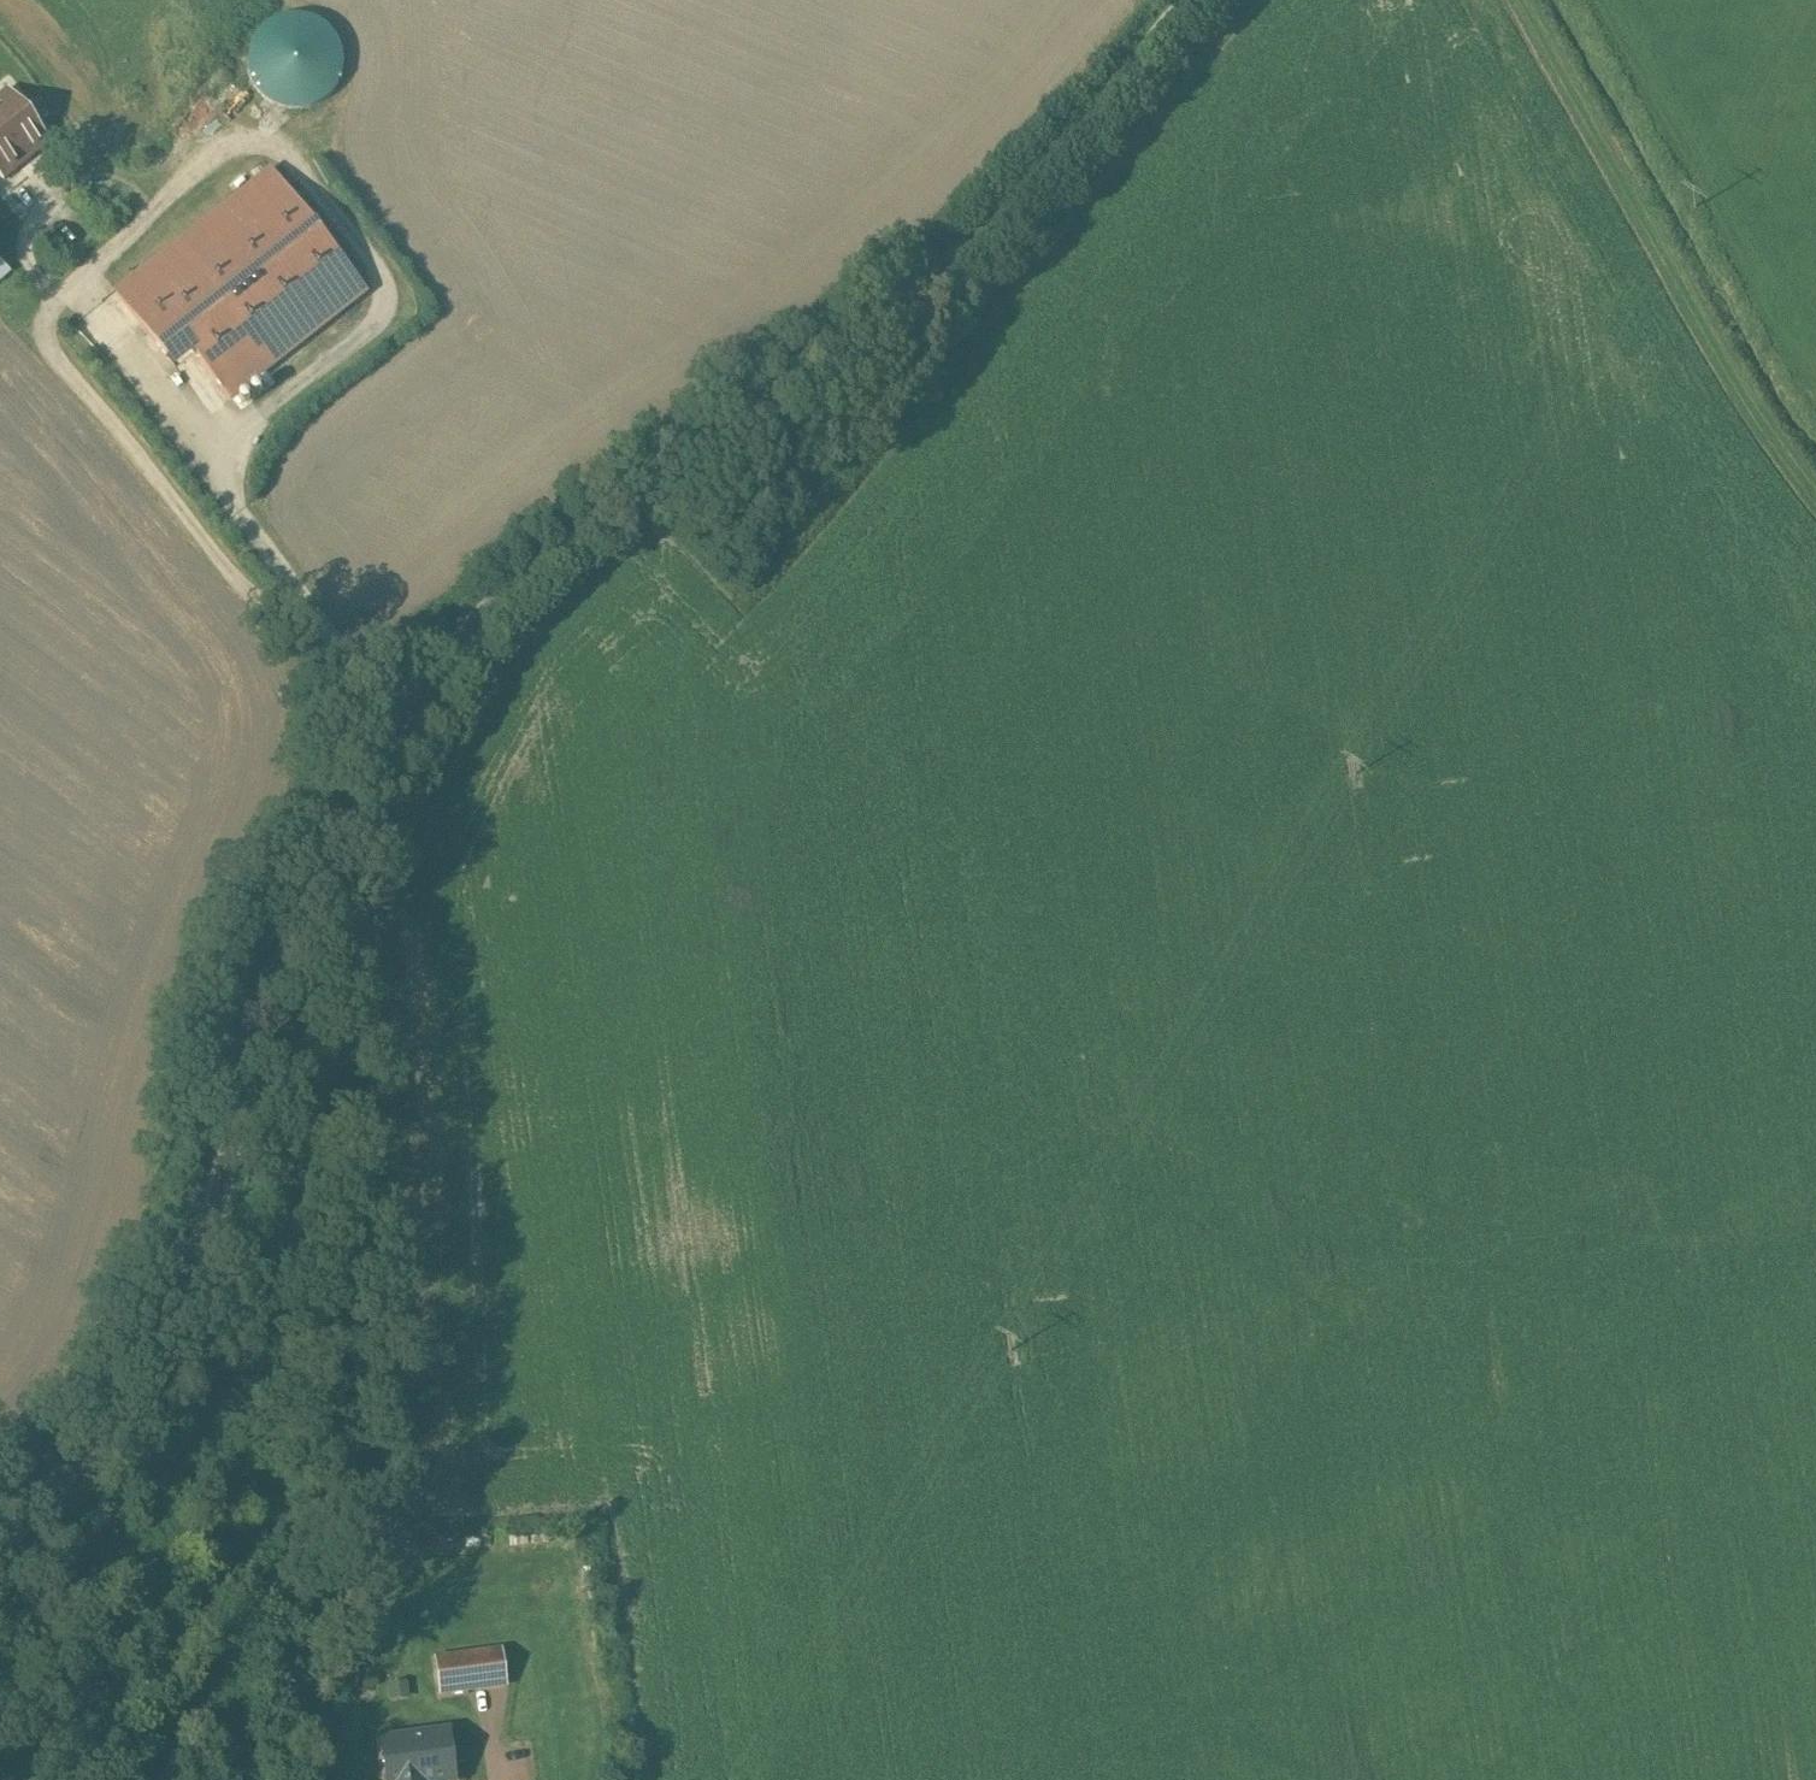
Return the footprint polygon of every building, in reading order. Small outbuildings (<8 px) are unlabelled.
[(0,4),(0,98),(1,97),(45,62),(0,4)] [(307,18),(288,17),(273,23),(261,34),(253,48),(250,63),(254,78),(265,92),(280,102),(297,105),(315,101),(329,91),(339,76),(342,58),(336,40),(324,26),(307,18)] [(205,41),(145,94),(180,134),(240,82),(205,41)] [(45,62),(1,97),(41,147),(85,112),(45,62)] [(1,97),(0,98),(0,174),(3,178),(41,147),(1,97)] [(269,171),(115,292),(166,357),(185,342),(230,399),(365,294),(269,171)] [(9,273),(0,262),(0,281),(9,273)] [(499,1653),(437,1661),(441,1693),(503,1685),(499,1653)] [(382,1743),(387,1779),(453,1779),(447,1734),(382,1743)]
